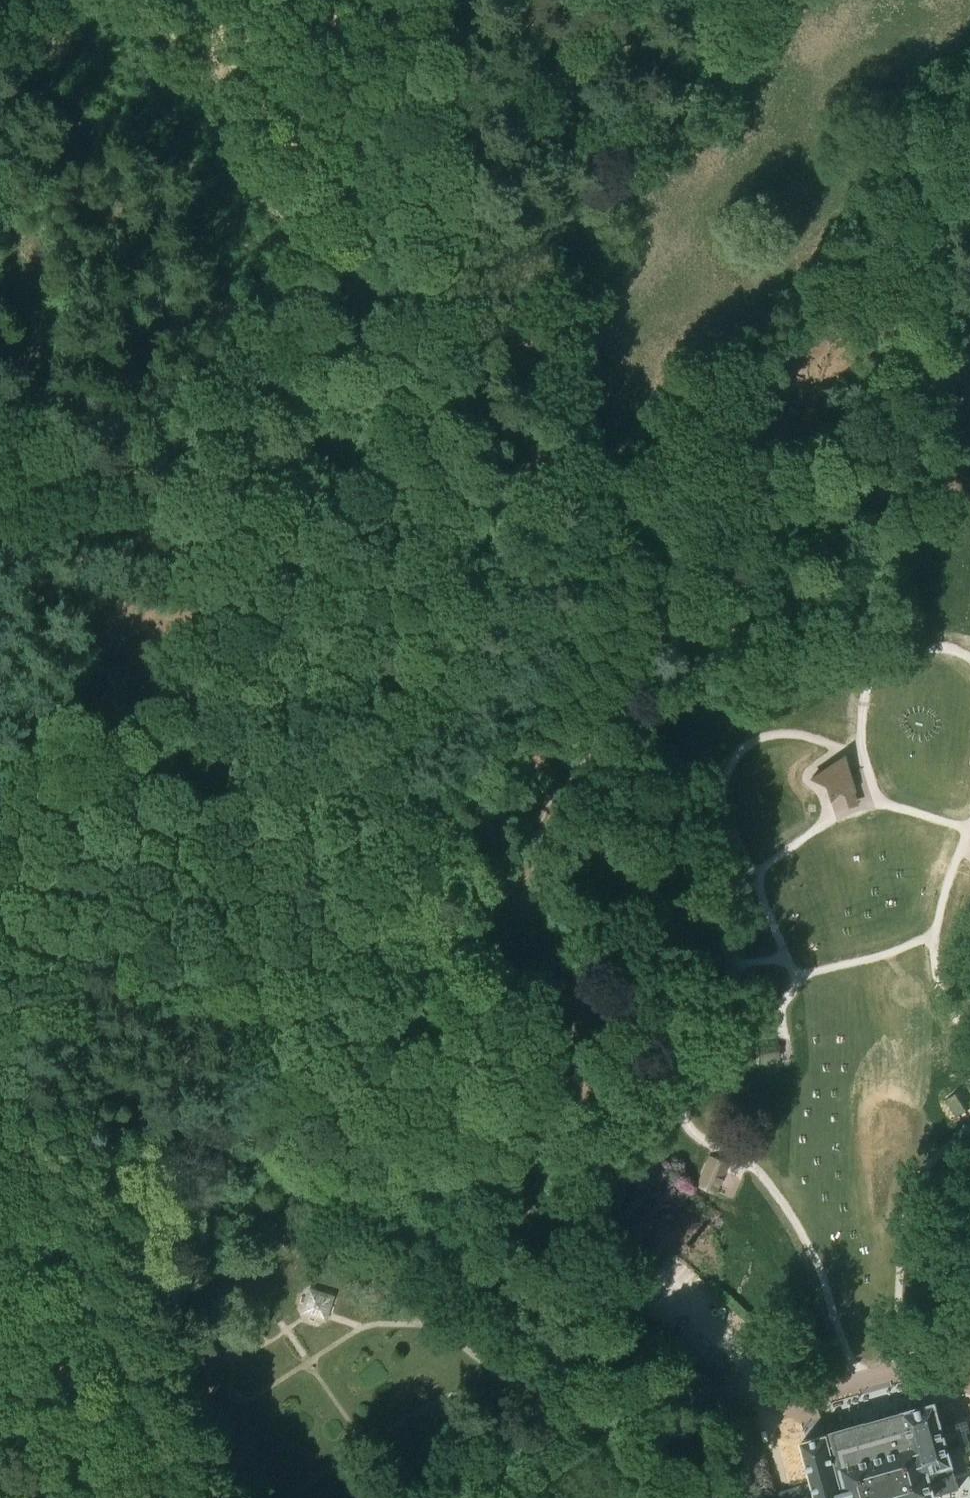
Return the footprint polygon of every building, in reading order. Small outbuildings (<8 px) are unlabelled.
[(834,792),(844,788),(835,760),(830,759),(807,774),(808,779),(834,792)] [(756,1045),(757,1061),(778,1058),(776,1043),(756,1045)] [(948,1100),(957,1113),(969,1105),(969,1095),(966,1089),(948,1100)] [(723,1169),(706,1162),(697,1184),(714,1191),(718,1181),(717,1181),(719,1176),(720,1177),(723,1169)] [(299,1313),(326,1321),(334,1295),(308,1287),(299,1313)] [(832,1432),(833,1437),(828,1438),(827,1435),(801,1442),(817,1497),(924,1497),(934,1495),(958,1488),(934,1404),(832,1432)] [(702,1427),(694,1430),(697,1437),(704,1434),(702,1427)]
